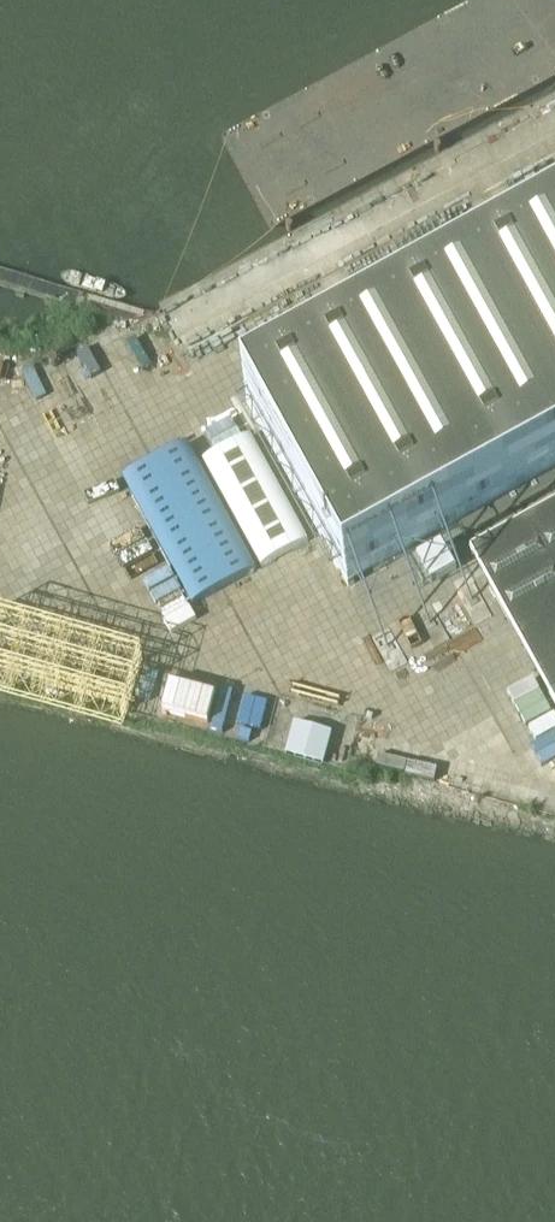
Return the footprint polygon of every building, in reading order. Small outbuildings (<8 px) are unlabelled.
[(509,162),(535,149),(521,121),(495,134),(509,162)] [(374,332),(246,403),(348,587),(458,526),(465,539),(554,489),(554,232),(374,332)] [(204,463),(261,567),(307,542),(249,438),(204,463)] [(188,445),(125,480),(194,605),(257,570),(188,445)] [(471,552),(554,705),(554,505),(471,552)] [(324,762),(334,730),(296,720),(287,752),(324,762)]
